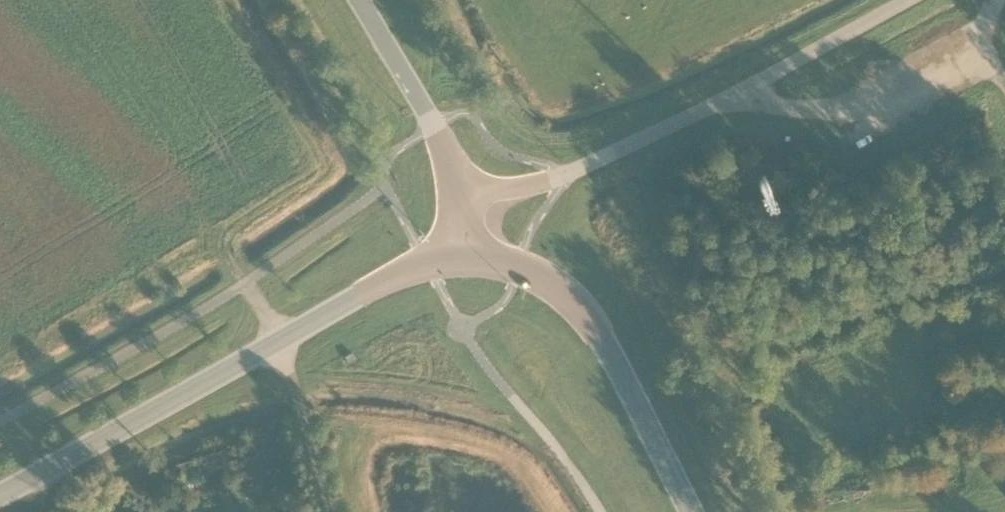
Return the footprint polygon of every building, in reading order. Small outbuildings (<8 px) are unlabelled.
[(879,110),(841,129),(847,141),(885,122),(879,110)] [(775,169),(773,189),(784,191),(787,171),(775,169)] [(189,484),(215,478),(209,454),(183,461),(189,484)]
